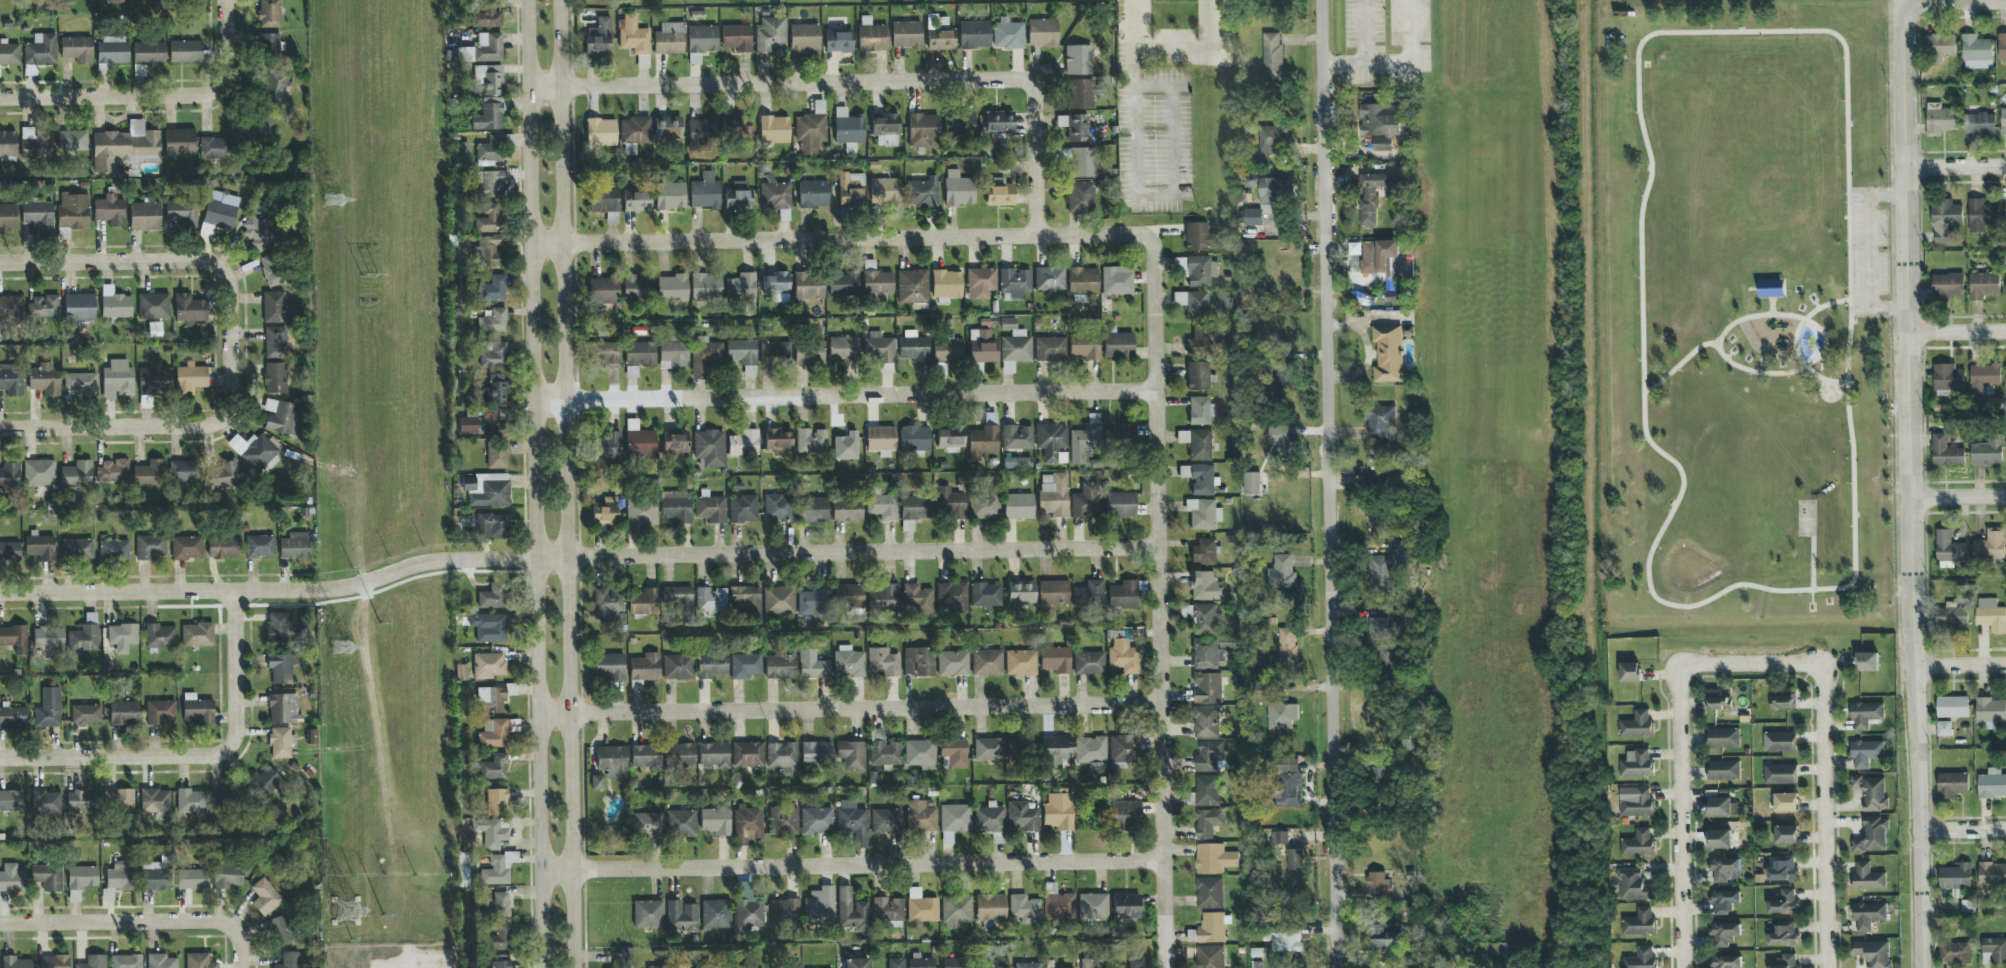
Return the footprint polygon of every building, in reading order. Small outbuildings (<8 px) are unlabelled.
[(280,0),(259,0),(260,28),(281,28),(280,0)] [(473,28),(502,27),(502,13),(496,13),(495,1),(481,1),(481,13),(473,13),(473,28)] [(650,28),(637,28),(637,13),(624,14),(624,19),(618,19),(619,49),(633,49),(633,56),(650,55),(650,28)] [(586,28),(585,53),(610,54),(611,17),(598,16),(597,28),(586,28)] [(786,17),(760,18),(760,29),(755,29),(756,52),(787,51),(786,17)] [(888,25),(871,26),(871,17),(858,18),(860,52),(889,51),(888,25)] [(1028,47),(1058,47),(1058,20),(1028,20),(1028,47)] [(654,32),(655,55),(685,54),(684,22),(660,23),(660,32),(654,32)] [(922,49),(922,22),(892,22),(893,49),(922,49)] [(959,49),(990,50),(991,23),(960,22),(959,49)] [(994,50),(1025,49),(1024,23),(994,23),(994,50)] [(820,51),(819,24),(790,25),(791,52),(820,51)] [(722,26),(722,49),(735,48),(735,53),(752,53),(751,25),(722,26)] [(718,26),(688,26),(688,64),(701,64),(701,52),(718,52),(718,26)] [(955,51),(955,26),(938,26),(938,31),(927,31),(928,51),(955,51)] [(825,52),(853,52),(853,30),(825,30),(825,52)] [(502,33),(478,33),(478,44),(472,44),(473,62),(503,61),(502,33)] [(1263,33),(1264,80),(1282,80),(1282,33),(1263,33)] [(1998,33),(1998,60),(2005,60),(2005,33),(1998,33)] [(24,44),(24,65),(57,64),(56,34),(34,34),(34,43),(24,44)] [(281,57),(280,34),(261,35),(262,57),(281,57)] [(1993,68),(1992,40),(1979,40),(1979,34),(1963,34),(1963,69),(1993,68)] [(1956,36),(1926,35),(1925,61),(1943,62),(1943,56),(1955,56),(1956,36)] [(92,64),(92,37),(61,38),(61,59),(76,59),(76,65),(92,64)] [(128,63),(128,38),(97,39),(98,76),(110,76),(109,64),(128,63)] [(202,41),(170,41),(170,63),(202,63),(202,41)] [(165,65),(165,42),(134,43),(135,76),(146,76),(145,66),(165,65)] [(20,44),(7,44),(7,43),(0,43),(0,65),(20,65),(20,44)] [(1065,76),(1093,76),(1092,46),(1065,46),(1065,76)] [(501,65),(474,66),(474,84),(484,84),(484,96),(502,96),(501,65)] [(264,101),(285,103),(288,72),(267,70),(264,101)] [(1069,110),(1095,110),(1095,80),(1068,80),(1069,110)] [(1926,133),(1957,133),(1958,109),(1942,108),(1942,103),(1927,103),(1926,133)] [(471,130),(503,129),(502,104),(483,104),(483,115),(471,116),(471,130)] [(1374,151),(1392,151),(1392,136),(1401,136),(1401,104),(1361,104),(1361,136),(1374,136),(1374,151)] [(864,115),(847,116),(847,107),(835,108),(835,143),(845,143),(845,153),(856,153),(856,143),(865,143),(864,115)] [(795,115),(796,142),(802,142),(802,156),(818,156),(818,141),(826,141),(825,108),(817,108),(817,115),(795,115)] [(254,143),(276,121),(265,110),(243,132),(254,143)] [(1014,135),(1014,112),(985,112),(986,138),(1005,138),(1005,135),(1014,135)] [(945,134),(975,135),(976,114),(946,113),(945,134)] [(1995,114),(1966,113),(1965,134),(1995,134),(1995,114)] [(899,136),(899,114),(872,114),(872,136),(879,136),(880,146),(896,145),(896,136),(899,136)] [(930,148),(930,140),(939,140),(939,114),(909,115),(910,148),(930,148)] [(655,139),(682,138),(681,116),(655,117),(655,139)] [(790,117),(760,116),(760,141),(789,142),(790,117)] [(1089,143),(1089,116),(1057,116),(1057,127),(1068,127),(1068,142),(1089,143)] [(622,155),(633,155),(633,144),(651,144),(651,117),(621,118),(622,155)] [(718,118),(689,119),(690,144),(718,144),(718,118)] [(616,119),(586,120),(586,146),(616,146),(616,119)] [(724,120),(725,139),(750,138),(749,119),(724,120)] [(93,132),(93,173),(117,174),(117,158),(159,158),(160,131),(144,130),(145,120),(129,120),(128,132),(93,132)] [(1259,154),(1286,154),(1286,127),(1259,127),(1259,154)] [(165,129),(165,157),(195,156),(195,128),(165,129)] [(21,130),(22,159),(52,158),(51,129),(21,130)] [(16,131),(0,132),(0,157),(17,157),(16,131)] [(88,151),(87,131),(57,132),(57,152),(88,151)] [(476,160),(502,161),(503,134),(489,133),(488,144),(477,144),(476,160)] [(232,159),(231,137),(199,138),(200,160),(232,159)] [(946,206),(975,205),(974,178),(959,179),(958,170),(945,170),(946,206)] [(501,196),(500,183),(504,182),(504,171),(478,171),(478,197),(501,196)] [(690,182),(690,208),(720,208),(720,181),(713,181),(713,171),(701,171),(701,182),(690,182)] [(839,209),(866,208),(865,173),(838,174),(839,209)] [(1388,173),(1360,174),(1361,226),(1377,226),(1376,187),(1389,187),(1388,173)] [(938,207),(937,176),(929,176),(929,181),(908,181),(908,208),(938,207)] [(685,182),(671,183),(671,178),(656,178),(657,210),(686,209),(685,182)] [(1244,225),(1261,225),(1261,213),(1271,213),(1271,209),(1287,209),(1287,178),(1259,178),(1259,208),(1244,208),(1244,225)] [(899,179),(870,179),(871,205),(900,205),(899,179)] [(733,182),(733,188),(725,189),(725,211),(751,210),(751,181),(733,182)] [(828,181),(799,181),(800,208),(829,207),(828,181)] [(1094,181),(1067,182),(1068,213),(1094,212),(1094,181)] [(791,183),(760,184),(760,209),(791,208),(791,183)] [(986,206),(1013,206),(1014,187),(986,186),(986,206)] [(618,187),(590,187),(589,212),(606,212),(606,224),(617,224),(618,187)] [(232,231),(239,197),(209,191),(200,235),(211,237),(213,227),(232,231)] [(651,211),(650,192),(623,192),(624,212),(651,211)] [(89,229),(89,194),(58,195),(59,229),(89,229)] [(125,200),(116,200),(116,196),(94,195),(94,220),(109,220),(109,226),(124,227),(125,200)] [(1984,232),(1984,225),(1998,225),(1999,204),(1984,204),(1984,198),(1968,198),(1968,231),(1984,232)] [(1962,226),(1962,204),(1952,204),(1952,199),(1931,200),(1933,244),(1951,243),(1951,227),(1962,226)] [(166,201),(166,226),(196,226),(197,201),(166,201)] [(53,202),(22,203),(22,224),(37,223),(37,230),(53,230),(53,202)] [(160,203),(130,203),(131,231),(160,230),(160,203)] [(504,232),(504,217),(498,218),(498,203),(483,203),(483,217),(475,217),(475,233),(504,232)] [(0,205),(0,231),(17,231),(17,204),(0,205)] [(272,226),(265,218),(260,223),(253,215),(239,228),(260,252),(276,238),(268,229),(272,226)] [(1186,251),(1207,251),(1207,247),(1217,247),(1217,234),(1207,234),(1207,222),(1185,223),(1186,251)] [(506,266),(505,252),(496,252),(496,246),(505,246),(505,236),(476,236),(477,266),(506,266)] [(1387,273),(1387,257),(1398,257),(1398,240),(1361,240),(1362,273),(1387,273)] [(260,258),(268,289),(288,285),(280,253),(260,258)] [(1413,276),(1412,256),(1401,256),(1402,277),(1413,276)] [(1218,277),(1217,257),(1186,257),(1187,287),(1210,287),(1210,277),(1218,277)] [(893,294),(893,271),(876,272),(875,260),(863,260),(864,302),(886,301),(886,294),(893,294)] [(1035,291),(1065,290),(1064,267),(1035,268),(1035,291)] [(1133,294),(1133,267),(1102,268),(1102,295),(1133,294)] [(996,268),(967,269),(967,300),(989,300),(989,290),(996,290),(996,268)] [(1098,295),(1098,268),(1068,268),(1068,295),(1098,295)] [(1031,269),(999,270),(1000,293),(1010,293),(1010,301),(1022,301),(1022,293),(1031,293),(1031,269)] [(928,270),(897,270),(898,304),(928,304),(928,270)] [(932,297),(961,298),(962,271),(932,270),(932,297)] [(790,272),(771,271),(770,277),(763,276),(763,303),(789,303),(790,272)] [(755,272),(739,273),(739,279),(726,279),(726,298),(756,298),(755,272)] [(824,299),(824,272),(794,272),(794,299),(824,299)] [(858,273),(828,274),(829,296),(859,295),(858,273)] [(1963,273),(1932,274),(1932,296),(1963,295),(1963,273)] [(1969,300),(1984,300),(1984,295),(2000,294),(1999,273),(1969,274),(1969,300)] [(722,274),(691,274),(691,301),(722,301),(722,274)] [(505,301),(505,275),(490,275),(490,284),(480,284),(480,302),(505,301)] [(623,275),(623,301),(652,301),(652,276),(623,275)] [(658,303),(688,302),(688,275),(657,276),(658,303)] [(619,277),(589,277),(589,303),(618,304),(619,277)] [(1784,278),(1757,279),(1758,297),(1784,297),(1784,278)] [(264,324),(286,323),(285,292),(264,293),(264,324)] [(1173,292),(1174,306),(1186,306),(1186,319),(1209,319),(1208,292),(1173,292)] [(170,319),(169,293),(138,294),(139,320),(170,319)] [(194,321),(208,321),(208,300),(191,300),(191,293),(175,294),(176,322),(184,322),(184,327),(194,327),(194,321)] [(95,322),(95,294),(64,294),(65,323),(86,323),(86,322),(95,322)] [(59,318),(59,295),(45,295),(46,299),(28,300),(28,319),(59,318)] [(22,321),(21,296),(0,297),(0,329),(8,329),(8,322),(22,321)] [(132,317),(132,296),(102,296),(102,318),(110,318),(111,324),(119,324),(118,318),(132,317)] [(507,308),(491,308),(491,316),(478,316),(478,332),(506,333),(507,308)] [(1032,362),(1031,337),(1025,337),(1025,330),(1013,330),(1013,322),(1009,322),(1009,337),(1001,337),(1001,373),(1014,373),(1014,362),(1032,362)] [(1371,326),(1372,342),(1376,342),(1377,367),(1373,367),(1373,382),(1403,381),(1401,325),(1371,326)] [(1104,359),(1133,359),(1134,333),(1115,333),(1115,327),(1105,327),(1104,359)] [(1186,356),(1211,355),(1210,327),(1193,328),(1193,339),(1186,339),(1186,356)] [(266,359),(287,359),(287,332),(275,332),(275,328),(265,328),(266,359)] [(928,364),(929,337),(916,337),(916,331),(901,330),(900,359),(912,359),(912,363),(928,364)] [(997,363),(997,343),(991,343),(991,330),(968,330),(968,363),(997,363)] [(894,362),(894,338),(882,338),(882,331),(863,332),(864,362),(894,362)] [(1069,360),(1099,360),(1099,337),(1069,336),(1069,360)] [(858,337),(829,337),(830,362),(859,361),(858,337)] [(1066,337),(1035,338),(1035,361),(1066,360),(1066,337)] [(933,364),(963,363),(963,339),(953,340),(953,338),(933,339),(933,364)] [(756,340),(727,341),(727,361),(743,361),(743,377),(756,377),(756,340)] [(659,368),(688,367),(688,341),(659,342),(659,368)] [(507,343),(486,342),(486,352),(480,351),(480,368),(507,368),(507,343)] [(620,369),(619,342),(593,343),(593,360),(602,360),(603,369),(620,369)] [(625,343),(625,378),(638,377),(638,367),(655,367),(654,342),(625,343)] [(761,342),(761,364),(790,364),(790,343),(761,342)] [(824,365),(824,342),(795,343),(795,366),(824,365)] [(723,343),(693,343),(692,379),(707,379),(707,364),(723,364),(723,343)] [(161,359),(150,359),(150,368),(139,368),(140,394),(170,394),(169,368),(161,368),(161,359)] [(134,395),(133,368),(128,368),(128,360),(109,360),(110,368),(103,368),(103,389),(118,389),(118,396),(134,395)] [(208,387),(208,367),(194,367),(194,361),(187,361),(187,367),(176,367),(177,394),(192,394),(192,388),(208,387)] [(28,369),(29,390),(44,390),(44,397),(60,397),(59,369),(52,369),(52,362),(41,362),(41,369),(28,369)] [(1187,391),(1210,390),(1209,362),(1186,362),(1187,391)] [(288,364),(265,363),(264,393),(287,394),(288,364)] [(22,365),(0,364),(0,390),(7,390),(7,396),(21,396),(22,365)] [(1277,364),(1277,385),(1293,385),(1293,365),(1277,364)] [(1965,390),(1964,369),(1955,369),(1955,364),(1933,364),(1934,391),(1965,390)] [(2000,385),(2001,365),(1970,364),(1969,395),(1994,396),(1994,385),(2000,385)] [(97,373),(65,374),(65,394),(98,394),(97,373)] [(504,375),(489,374),(489,388),(484,388),(483,403),(506,403),(507,382),(504,382),(504,375)] [(1189,425),(1210,425),(1210,417),(1213,417),(1213,397),(1189,397),(1189,425)] [(264,431),(299,437),(303,414),(297,413),(298,405),(266,400),(264,413),(267,413),(264,431)] [(1395,405),(1367,406),(1368,440),(1390,439),(1390,427),(1396,427),(1395,405)] [(480,408),(479,436),(502,437),(502,420),(508,421),(508,409),(480,408)] [(997,453),(998,415),(984,414),(984,431),(970,431),(969,462),(980,462),(980,453),(997,453)] [(1071,465),(1087,464),(1087,449),(1101,449),(1100,414),(1086,414),(1086,430),(1070,431),(1071,465)] [(476,418),(459,418),(460,435),(477,434),(476,418)] [(1135,424),(1118,423),(1117,438),(1134,438),(1135,424)] [(1001,426),(1002,450),(1033,449),(1033,428),(1016,428),(1016,425),(1001,426)] [(1067,425),(1036,425),(1036,449),(1043,449),(1043,464),(1067,463),(1066,450),(1067,450),(1067,425)] [(1268,444),(1276,444),(1276,457),(1296,458),(1296,425),(1268,425),(1268,444)] [(895,426),(866,427),(867,452),(880,451),(880,455),(896,455),(895,426)] [(930,451),(930,426),(900,427),(900,452),(930,451)] [(965,450),(964,426),(937,426),(937,450),(965,450)] [(792,450),(792,428),(765,429),(765,450),(774,450),(774,456),(786,456),(786,450),(792,450)] [(827,431),(810,431),(810,429),(797,428),(796,453),(826,453),(827,431)] [(831,452),(856,452),(857,429),(831,428),(831,452)] [(758,429),(741,430),(741,436),(728,436),(728,455),(758,455),(758,429)] [(237,435),(228,445),(258,473),(281,449),(261,430),(248,445),(237,435)] [(663,431),(663,453),(688,452),(688,430),(663,431)] [(725,467),(724,430),(693,431),(694,459),(703,459),(703,468),(725,467)] [(1211,430),(1177,431),(1177,443),(1189,443),(1189,461),(1212,460),(1211,430)] [(621,432),(598,432),(597,458),(620,459),(621,432)] [(1965,448),(1957,448),(1957,441),(1947,440),(1947,433),(1932,433),(1932,465),(1964,465),(1965,448)] [(1989,443),(1971,443),(1970,463),(2002,464),(2002,437),(1989,437),(1989,443)] [(486,469),(507,469),(508,442),(487,442),(486,469)] [(1032,468),(1032,457),(1003,458),(1004,469),(1032,468)] [(97,483),(128,482),(128,459),(115,459),(115,464),(97,464),(97,483)] [(149,460),(149,466),(134,467),(135,487),(164,486),(164,459),(149,460)] [(55,485),(55,460),(24,461),(24,486),(55,485)] [(61,467),(61,488),(91,488),(92,460),(75,460),(75,467),(61,467)] [(195,462),(170,461),(169,482),(195,483),(195,462)] [(213,488),(239,486),(237,461),(211,463),(213,488)] [(0,468),(0,487),(18,488),(19,463),(3,462),(3,468),(0,468)] [(1214,495),(1214,465),(1179,465),(1179,478),(1192,478),(1192,495),(1214,495)] [(1260,472),(1244,471),(1244,494),(1259,494),(1260,472)] [(1067,473),(1039,474),(1039,513),(1052,513),(1052,518),(1068,517),(1067,473)] [(1384,474),(1366,474),(1366,485),(1383,485),(1384,474)] [(468,507),(509,506),(508,475),(463,476),(464,492),(468,492),(468,507)] [(1071,517),(1100,517),(1100,482),(1081,482),(1082,494),(1071,494),(1071,517)] [(966,493),(950,493),(950,486),(937,486),(936,519),(965,519),(966,493)] [(999,520),(1000,488),(988,488),(988,495),(972,495),(972,520),(999,520)] [(726,497),(709,497),(708,489),(700,489),(701,497),(694,497),(695,519),(706,518),(706,525),(726,524),(726,497)] [(691,491),(661,491),(662,518),(675,518),(675,524),(691,524),(691,491)] [(1136,493),(1107,492),(1106,517),(1135,517),(1136,493)] [(1034,494),(1003,494),(1004,520),(1034,519),(1034,494)] [(792,522),(791,495),(765,496),(765,522),(792,522)] [(897,521),(896,495),(866,496),(867,515),(880,515),(880,521),(897,521)] [(729,523),(758,522),(757,496),(729,496),(729,523)] [(617,524),(617,497),(603,498),(603,503),(592,503),(592,525),(617,524)] [(931,519),(930,497),(901,498),(902,531),(914,531),(913,520),(931,519)] [(828,498),(799,498),(799,522),(827,523),(828,498)] [(862,522),(862,500),(833,499),(832,522),(862,522)] [(1216,499),(1185,500),(1185,512),(1190,511),(1190,530),(1216,529),(1216,521),(1222,521),(1222,508),(1216,508),(1216,499)] [(628,525),(657,525),(657,501),(628,501),(628,525)] [(1366,522),(1384,522),(1384,511),(1366,511),(1366,522)] [(509,538),(509,514),(477,514),(477,539),(509,538)] [(2004,527),(1987,528),(1987,540),(1972,540),(1973,558),(2004,558),(2004,527)] [(1967,561),(1967,543),(1951,543),(1951,529),(1936,529),(1937,568),(1953,568),(1953,561),(1967,561)] [(280,560),(309,559),(309,533),(289,533),(289,539),(279,539),(280,560)] [(25,555),(38,555),(38,561),(54,562),(55,535),(32,534),(32,536),(25,536),(25,555)] [(166,559),(166,536),(137,536),(136,559),(166,559)] [(172,559),(202,559),(202,537),(172,536),(172,559)] [(247,559),(275,558),(275,536),(246,537),(247,559)] [(239,558),(238,538),(208,539),(208,559),(239,558)] [(93,559),(94,539),(62,539),(62,559),(93,559)] [(1216,564),(1216,554),(1218,554),(1218,539),(1198,539),(1198,546),(1191,546),(1191,564),(1216,564)] [(130,560),(129,541),(99,541),(100,560),(130,560)] [(1396,542),(1396,563),(1412,562),(1412,541),(1396,542)] [(0,543),(0,562),(21,562),(20,542),(0,543)] [(1294,587),(1293,554),(1273,554),(1274,568),(1267,568),(1267,588),(1294,587)] [(1391,555),(1370,555),(1370,592),(1392,592),(1391,555)] [(1213,571),(1191,571),(1191,600),(1224,599),(1223,579),(1213,580),(1213,571)] [(1072,587),(1073,607),(1104,607),(1103,580),(1086,580),(1086,587),(1072,587)] [(1121,586),(1109,585),(1108,608),(1137,609),(1138,581),(1121,580),(1121,586)] [(1035,605),(1035,581),(1007,581),(1007,605),(1035,605)] [(1068,581),(1039,581),(1039,605),(1069,605),(1068,581)] [(967,582),(936,583),(936,606),(951,605),(951,610),(967,609),(967,582)] [(504,609),(505,584),(490,583),(490,592),(478,592),(477,608),(504,609)] [(933,610),(933,589),(919,589),(919,583),(903,584),(903,610),(933,610)] [(1001,584),(970,583),(970,608),(991,609),(991,606),(1001,607),(1001,584)] [(837,612),(863,612),(863,584),(837,585),(837,612)] [(882,590),(867,590),(868,611),(897,611),(897,584),(882,584),(882,590)] [(692,587),(664,588),(664,604),(677,604),(677,617),(693,616),(692,587)] [(726,589),(710,590),(710,587),(696,587),(696,612),(727,611),(726,589)] [(730,608),(744,608),(744,613),(761,612),(760,587),(730,588),(730,608)] [(764,614),(795,615),(795,588),(765,587),(764,614)] [(594,618),(623,618),(623,592),(607,592),(607,589),(594,589),(594,618)] [(658,590),(630,590),(630,615),(659,614),(658,590)] [(798,618),(828,619),(828,590),(798,590),(798,618)] [(2005,607),(1997,607),(1997,598),(1976,598),(1977,625),(1989,624),(1990,632),(2005,632),(2005,607)] [(1217,604),(1192,604),(1193,635),(1217,634),(1217,604)] [(1968,619),(1942,611),(1939,622),(1964,630),(1968,619)] [(68,651),(98,650),(97,613),(84,613),(84,631),(68,631),(68,651)] [(294,621),(287,621),(287,613),(268,614),(268,641),(295,641),(294,621)] [(505,614),(468,615),(469,627),(476,627),(476,643),(506,642),(505,614)] [(1387,617),(1368,618),(1369,640),(1388,640),(1387,617)] [(213,623),(183,624),(183,647),(213,646),(213,623)] [(108,645),(138,644),(138,625),(108,625),(108,645)] [(174,625),(145,626),(145,648),(175,648),(174,625)] [(0,626),(0,645),(15,646),(15,655),(27,655),(27,626),(0,626)] [(34,648),(64,648),(64,627),(34,628),(34,648)] [(1296,627),(1278,628),(1279,667),(1297,666),(1296,627)] [(1108,668),(1121,668),(1121,674),(1139,674),(1139,647),(1128,647),(1128,639),(1113,638),(1112,647),(1108,647),(1108,668)] [(1193,669),(1218,668),(1217,661),(1224,661),(1223,649),(1218,649),(1217,638),(1193,638),(1193,669)] [(864,652),(851,652),(851,646),(835,646),(836,678),(865,678),(864,652)] [(1395,674),(1396,647),(1382,646),(1381,674),(1395,674)] [(1070,647),(1040,648),(1040,670),(1054,670),(1054,675),(1070,675),(1070,647)] [(899,654),(888,654),(888,648),(868,648),(869,673),(885,672),(885,677),(900,677),(899,654)] [(904,648),(904,675),(914,675),(914,677),(934,677),(935,648),(904,648)] [(799,649),(800,678),(830,678),(830,661),(816,661),(816,649),(799,649)] [(1002,650),(971,651),(972,676),(1003,676),(1002,650)] [(1036,650),(1006,651),(1006,675),(1036,675),(1036,650)] [(969,676),(968,651),(937,652),(938,677),(969,676)] [(644,658),(629,658),(630,691),(642,691),(642,681),(660,680),(659,652),(644,653),(644,658)] [(1073,652),(1074,675),(1105,675),(1104,652),(1073,652)] [(1857,671),(1878,671),(1877,652),(1857,652),(1857,671)] [(505,653),(473,654),(473,678),(505,678),(505,653)] [(728,677),(727,653),(697,654),(698,678),(728,677)] [(796,678),(795,653),(765,654),(766,679),(796,678)] [(625,679),(624,654),(594,655),(595,680),(625,679)] [(731,655),(732,680),(750,679),(750,675),(762,675),(762,654),(731,655)] [(694,679),(693,655),(663,656),(664,680),(694,679)] [(292,656),(268,656),(268,671),(272,671),(272,684),(292,685),(292,656)] [(1620,681),(1640,681),(1640,662),(1620,662),(1620,681)] [(457,681),(467,680),(467,665),(457,665),(457,681)] [(1221,672),(1193,673),(1193,685),(1194,685),(1194,703),(1222,702),(1221,672)] [(60,687),(42,688),(42,708),(35,708),(35,728),(61,727),(60,687)] [(507,688),(478,688),(478,712),(502,712),(502,699),(507,699),(507,688)] [(1706,709),(1730,709),(1730,696),(1722,696),(1722,688),(1706,689),(1706,709)] [(1795,709),(1795,689),(1770,689),(1770,708),(1795,709)] [(214,723),(214,700),(196,700),(195,693),(183,693),(184,724),(214,723)] [(270,724),(292,723),(292,717),(298,716),(297,694),(269,695),(270,724)] [(1937,717),(1968,716),(1968,696),(1936,696),(1937,717)] [(2005,698),(1975,698),(1976,723),(1986,723),(1986,729),(1995,729),(1995,722),(2005,722),(2005,698)] [(176,701),(146,701),(146,726),(165,726),(165,721),(175,721),(176,701)] [(139,724),(138,702),(109,703),(110,725),(139,724)] [(1298,720),(1298,702),(1268,703),(1268,730),(1292,729),(1292,720),(1298,720)] [(1883,702),(1851,703),(1851,730),(1868,730),(1868,720),(1883,719),(1883,702)] [(71,706),(72,725),(102,724),(101,705),(71,706)] [(1219,737),(1219,706),(1193,706),(1194,738),(1219,737)] [(0,708),(0,726),(27,727),(28,708),(0,708)] [(1650,708),(1634,709),(1634,719),(1619,720),(1620,737),(1651,736),(1650,708)] [(507,719),(483,720),(483,733),(477,733),(478,748),(508,747),(507,719)] [(1951,721),(1937,721),(1937,736),(1951,735),(1951,721)] [(271,759),(291,759),(291,741),(291,728),(271,729),(271,759)] [(1707,728),(1708,747),(1739,747),(1739,728),(1707,728)] [(902,765),(901,742),(884,743),(883,729),(870,729),(871,766),(902,765)] [(1763,751),(1795,751),(1794,731),(1763,732),(1763,751)] [(1109,762),(1140,763),(1141,737),(1110,735),(1109,762)] [(1042,737),(1043,768),(1061,768),(1061,761),(1067,761),(1067,753),(1074,753),(1074,743),(1066,743),(1066,737),(1042,737)] [(1004,738),(973,739),(974,761),(1004,761),(1004,738)] [(1106,738),(1077,738),(1077,764),(1106,764),(1106,738)] [(905,741),(906,766),(921,765),(921,771),(936,770),(935,740),(905,741)] [(940,756),(949,757),(949,769),(966,769),(967,740),(940,740),(940,756)] [(1224,741),(1198,741),(1198,771),(1217,771),(1217,760),(1224,760),(1224,741)] [(1884,741),(1850,741),(1850,758),(1854,758),(1854,769),(1868,769),(1868,758),(1884,758),(1884,741)] [(732,743),(733,767),(764,766),(763,742),(732,743)] [(802,765),(831,765),(831,742),(802,742),(802,765)] [(864,771),(863,742),(838,742),(838,771),(864,771)] [(699,744),(699,768),(717,767),(717,769),(729,769),(729,743),(699,744)] [(766,743),(767,768),(781,768),(781,775),(796,775),(796,743),(766,743)] [(666,744),(665,767),(695,768),(695,744),(666,744)] [(631,745),(631,768),(661,769),(661,746),(631,745)] [(596,747),(597,770),(606,770),(606,779),(627,779),(626,746),(596,747)] [(1619,760),(1619,777),(1651,776),(1651,749),(1626,750),(1626,759),(1619,760)] [(507,753),(493,753),(493,763),(480,762),(480,779),(506,780),(507,753)] [(1301,759),(1281,758),(1279,794),(1275,794),(1275,807),(1300,807),(1301,759)] [(1739,760),(1707,760),(1708,780),(1740,780),(1739,760)] [(1796,765),(1763,764),(1763,783),(1795,784),(1796,765)] [(256,773),(249,780),(270,803),(288,786),(270,766),(258,776),(256,773)] [(1370,785),(1397,786),(1398,768),(1371,766),(1370,785)] [(2000,774),(2000,768),(1987,768),(1987,774),(1977,774),(1978,798),(2005,797),(2005,774),(2000,774)] [(1937,773),(1937,798),(1956,798),(1956,793),(1968,794),(1968,773),(1937,773)] [(592,790),(604,789),(604,775),(591,775),(592,790)] [(1219,775),(1195,775),(1195,805),(1218,806),(1219,775)] [(1850,789),(1861,789),(1862,811),(1886,810),(1885,776),(1850,777),(1850,789)] [(1620,816),(1651,815),(1651,787),(1619,788),(1620,816)] [(133,789),(105,791),(106,810),(134,809),(133,789)] [(170,790),(141,789),(140,813),(170,813),(170,790)] [(211,790),(211,809),(240,808),(239,789),(211,790)] [(487,789),(487,815),(507,815),(508,790),(487,789)] [(23,811),(22,790),(0,791),(0,812),(23,811)] [(206,790),(177,790),(177,813),(207,812),(206,790)] [(61,792),(33,791),(32,814),(61,814),(61,792)] [(98,792),(67,792),(67,812),(97,812),(98,792)] [(1774,793),(1774,812),(1797,812),(1796,793),(1774,793)] [(1073,794),(1047,794),(1047,804),(1043,804),(1043,825),(1058,825),(1057,831),(1072,831),(1073,794)] [(1737,816),(1736,798),(1708,799),(1708,816),(1737,816)] [(867,809),(856,809),(856,801),(838,800),(837,831),(853,831),(853,848),(867,849),(867,809)] [(925,801),(907,800),(907,832),(936,832),(937,808),(925,807),(925,801)] [(1005,807),(995,807),(996,801),(987,801),(987,808),(974,808),(974,833),(1005,833),(1005,807)] [(1028,801),(1007,802),(1008,831),(1039,831),(1038,809),(1028,809),(1028,801)] [(1141,801),(1113,801),(1113,828),(1141,827),(1141,801)] [(762,808),(745,809),(745,804),(735,804),(736,846),(748,846),(748,840),(763,840),(762,808)] [(970,805),(940,805),(941,844),(953,843),(952,832),(971,832),(970,805)] [(798,807),(770,807),(770,835),(798,836),(798,807)] [(802,834),(833,834),(833,808),(801,809),(802,834)] [(730,809),(701,809),(701,832),(713,831),(713,837),(731,836),(730,809)] [(902,809),(872,810),(872,834),(902,834),(902,809)] [(1196,840),(1213,839),(1213,826),(1224,825),(1223,809),(1195,810),(1196,840)] [(696,810),(667,811),(667,837),(697,837),(696,810)] [(662,813),(632,813),(632,837),(662,837),(662,813)] [(1851,838),(1851,851),(1885,851),(1885,829),(1888,829),(1888,816),(1863,817),(1864,838),(1851,838)] [(500,850),(499,841),(509,840),(508,819),(471,820),(472,833),(484,832),(484,851),(500,850)] [(1774,826),(1775,844),(1797,843),(1796,825),(1774,826)] [(1621,855),(1653,854),(1652,827),(1635,827),(1636,838),(1620,839),(1621,855)] [(1737,847),(1736,829),(1708,830),(1709,848),(1737,847)] [(1287,831),(1272,831),(1272,843),(1288,843),(1287,831)] [(1238,851),(1223,851),(1223,843),(1195,843),(1196,873),(1224,873),(1223,866),(1238,866),(1238,851)] [(1302,869),(1302,848),(1286,849),(1287,869),(1302,869)] [(509,884),(509,863),(518,863),(518,853),(490,854),(490,870),(480,870),(481,885),(509,884)] [(1767,881),(1796,880),(1796,867),(1794,867),(1793,856),(1773,856),(1773,867),(1767,867),(1767,881)] [(1728,882),(1728,878),(1740,878),(1739,858),(1709,858),(1709,883),(1728,882)] [(125,861),(113,862),(113,869),(106,869),(106,889),(102,889),(103,900),(114,900),(114,891),(133,891),(133,869),(126,869),(125,861)] [(1886,888),(1885,872),(1870,872),(1870,861),(1853,861),(1854,889),(1886,888)] [(1970,862),(1956,862),(1956,867),(1939,866),(1939,888),(1970,889),(1970,862)] [(1979,862),(1979,887),(2005,887),(2005,862),(1979,862)] [(26,891),(25,871),(17,872),(17,863),(3,864),(3,871),(0,871),(0,891),(26,891)] [(63,892),(62,865),(31,866),(31,881),(43,881),(44,893),(63,892)] [(232,890),(232,887),(243,887),(244,866),(215,865),(214,890),(232,890)] [(69,867),(69,902),(81,902),(81,887),(98,887),(98,867),(69,867)] [(1618,899),(1655,899),(1655,884),(1642,885),(1642,868),(1617,869),(1618,899)] [(178,889),(209,889),(209,870),(178,871),(178,889)] [(1387,872),(1368,873),(1368,893),(1388,893),(1387,872)] [(284,901),(263,877),(251,889),(259,897),(252,904),(265,918),(284,901)] [(1223,908),(1222,877),(1196,878),(1197,908),(1223,908)] [(1044,919),(1074,919),(1074,894),(1056,894),(1057,883),(1044,883),(1044,919)] [(869,902),(852,901),(852,886),(838,886),(838,929),(868,929),(869,902)] [(920,887),(907,888),(908,922),(938,921),(938,898),(921,898),(920,887)] [(1793,888),(1777,889),(1777,900),(1768,900),(1768,913),(1797,913),(1796,900),(1794,900),(1793,888)] [(1740,890),(1710,891),(1711,914),(1733,913),(1733,903),(1740,903),(1740,890)] [(510,893),(494,893),(493,903),(485,903),(485,914),(509,915),(510,893)] [(976,895),(976,921),(1006,921),(1006,894),(976,895)] [(1010,894),(1009,919),(1020,919),(1020,925),(1040,925),(1041,900),(1027,899),(1027,895),(1010,894)] [(1108,894),(1078,894),(1079,920),(1108,920),(1108,894)] [(1139,894),(1112,894),(1113,919),(1140,918),(1139,894)] [(972,922),(972,896),(942,896),(943,929),(961,929),(961,923),(972,922)] [(903,899),(887,899),(887,897),(872,897),(873,921),(887,921),(887,927),(904,927),(903,899)] [(804,898),(804,925),(834,924),(834,898),(804,898)] [(772,923),(800,922),(799,899),(771,900),(772,923)] [(697,905),(682,905),(682,900),(667,901),(667,932),(698,931),(697,905)] [(702,900),(702,928),(730,929),(730,900),(702,900)] [(736,928),(765,928),(765,901),(736,900),(736,928)] [(633,901),(634,928),(664,927),(663,901),(633,901)] [(1857,932),(1871,932),(1871,920),(1886,920),(1886,903),(1852,904),(1852,921),(1856,921),(1857,932)] [(1622,934),(1653,934),(1654,906),(1637,906),(1637,917),(1622,917),(1622,934)] [(1224,912),(1202,913),(1202,928),(1186,929),(1186,943),(1225,941),(1224,912)] [(276,948),(297,941),(287,914),(266,921),(276,948)] [(1733,946),(1734,935),(1740,935),(1741,923),(1711,922),(1710,936),(1714,936),(1714,945),(1733,946)] [(1768,933),(1768,946),(1797,945),(1797,932),(1794,932),(1794,922),(1775,923),(1775,933),(1768,933)] [(510,923),(496,923),(495,935),(490,935),(490,950),(510,950),(510,923)] [(1401,925),(1370,926),(1371,947),(1402,946),(1401,925)] [(1301,928),(1272,928),(1272,951),(1300,951),(1301,928)] [(1992,952),(1992,963),(2005,963),(2005,937),(1981,938),(1982,952),(1992,952)] [(1852,942),(1853,955),(1865,955),(1866,967),(1890,967),(1889,941),(1852,942)] [(1970,942),(1940,943),(1941,963),(1971,962),(1970,942)] [(1195,946),(1196,967),(1225,967),(1224,945),(1195,946)] [(1622,967),(1654,967),(1654,946),(1637,946),(1637,957),(1623,957),(1622,967)] [(282,952),(282,965),(273,965),(273,967),(299,967),(299,952),(282,952)] [(218,963),(209,963),(209,953),(186,953),(186,967),(218,967),(218,963)] [(934,958),(920,959),(920,953),(909,953),(910,967),(934,967),(934,958)] [(167,958),(167,954),(148,954),(148,967),(177,967),(177,958),(167,958)] [(87,955),(87,964),(75,964),(75,967),(106,967),(106,955),(87,955)] [(142,956),(111,955),(110,967),(141,967),(142,956)] [(1741,967),(1741,955),(1712,955),(1712,967),(1734,967),(1741,967)] [(1798,964),(1795,964),(1795,955),(1776,956),(1777,965),(1769,965),(1769,967),(1798,967),(1798,964)] [(32,959),(17,960),(17,956),(2,956),(3,967),(32,967),(32,959)] [(40,956),(41,967),(70,967),(69,956),(40,956)] [(1128,957),(1129,967),(1143,967),(1143,957),(1128,957)] [(845,959),(845,967),(869,967),(869,958),(845,959)] [(943,959),(943,967),(968,967),(968,958),(943,959)] [(904,959),(888,959),(888,967),(904,967),(904,959)]
